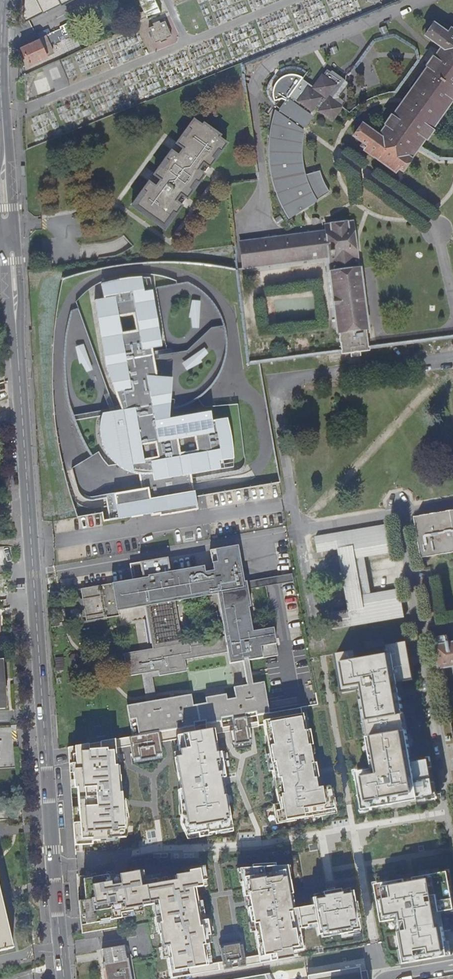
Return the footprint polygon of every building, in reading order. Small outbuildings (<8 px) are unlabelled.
[(22,21),(65,0),(24,0),(22,21)] [(173,35),(178,34),(172,15),(167,16),(173,35)] [(152,26),(147,28),(153,43),(158,41),(157,37),(162,35),(163,39),(169,36),(163,21),(157,24),(152,26)] [(432,25),(424,36),(441,48),(437,54),(381,133),(378,137),(361,125),(353,137),(362,143),(359,148),(364,151),(394,172),(397,168),(401,171),(410,160),(452,98),(452,33),(450,31),(446,35),(432,25)] [(21,46),(28,63),(53,52),(45,35),(21,46)] [(335,93),(342,83),(326,71),(313,89),(301,81),(279,111),(283,113),(280,117),(275,113),(273,120),(272,124),(271,130),(270,136),(269,142),(269,147),(269,153),(269,158),(270,165),(271,172),(272,179),(274,187),(276,194),(279,201),(282,207),(285,213),(289,219),(329,194),(326,189),(323,183),(321,177),(319,172),(302,177),(301,171),(299,162),(299,155),(299,151),(301,131),(300,131),(302,129),(310,117),(308,115),(313,108),(331,121),(340,109),(329,101),(333,96),(335,93)] [(148,179),(131,202),(163,226),(226,141),(194,117),(177,140),(184,146),(178,153),(171,148),(154,171),(161,177),(155,184),(148,179)] [(347,338),(361,336),(360,330),(368,329),(360,269),(358,269),(353,234),(352,222),(344,223),(344,221),(333,222),(333,224),(325,225),(326,232),(241,242),(244,268),(329,257),(331,273),(329,273),(337,333),(346,332),(347,338)] [(190,476),(220,471),(210,414),(168,421),(171,380),(155,378),(150,350),(159,349),(150,293),(141,295),(139,281),(99,287),(101,302),(93,303),(104,372),(120,413),(102,416),(100,419),(99,430),(100,440),(103,451),(109,460),(117,467),(126,472),(137,475),(138,475),(141,491),(105,497),(108,516),(118,514),(119,520),(151,515),(151,517),(195,510),(193,497),(190,476)] [(104,455),(74,466),(82,489),(87,487),(89,494),(96,491),(91,477),(98,475),(95,468),(107,464),(104,455)] [(435,517),(434,515),(416,518),(420,548),(439,546),(440,552),(452,550),(452,514),(435,517)] [(339,613),(328,615),(331,631),(404,618),(402,609),(399,590),(370,595),(367,576),(364,558),(393,553),(390,539),(388,526),(315,538),(315,542),(317,554),(338,550),(349,611),(339,613)] [(198,570),(171,574),(168,558),(130,565),(133,581),(81,590),(83,599),(80,600),(83,617),(86,617),(87,621),(117,616),(120,615),(119,611),(147,606),(150,617),(147,618),(152,644),(154,643),(155,648),(139,651),(124,654),(128,677),(142,674),(159,671),(160,676),(160,677),(187,672),(187,671),(185,660),(228,652),(230,664),(244,662),(243,659),(247,659),(248,661),(250,661),(265,658),(278,656),(273,628),(253,632),(237,546),(210,551),(214,571),(199,573),(198,570)] [(422,555),(440,552),(439,546),(420,548),(422,555)] [(449,645),(447,636),(436,638),(437,647),(436,647),(442,676),(451,674),(451,667),(452,666),(452,644),(449,645)] [(407,639),(337,651),(343,689),(355,687),(368,766),(355,768),(363,813),(436,799),(428,757),(413,760),(398,679),(413,677),(407,639)] [(126,701),(131,732),(194,721),(194,719),(205,717),(205,719),(220,717),(219,714),(231,712),(231,715),(243,712),(243,710),(254,708),(254,711),(269,708),(264,678),(234,683),(236,693),(227,694),(226,689),(207,693),(208,698),(194,700),(192,690),(126,701)] [(302,715),(261,720),(274,806),(276,824),(335,813),(329,781),(316,784),(302,715)] [(214,730),(177,737),(183,773),(178,774),(181,790),(179,792),(180,806),(184,806),(185,815),(180,816),(180,818),(180,824),(186,836),(208,832),(208,834),(220,832),(220,830),(232,827),(231,820),(226,797),(222,797),(220,779),(225,778),(221,753),(215,754),(214,745),(217,744),(214,730)] [(129,739),(133,759),(162,755),(159,733),(129,739)] [(115,741),(68,749),(75,843),(106,841),(106,838),(110,838),(111,840),(126,838),(127,817),(126,810),(120,810),(117,777),(115,777),(115,741)] [(286,866),(239,867),(257,963),(304,954),(299,927),(320,923),(324,940),(360,930),(352,888),(308,894),(309,902),(292,905),(286,866)] [(374,880),(382,921),(394,920),(401,966),(450,959),(447,943),(442,910),(452,908),(452,895),(448,868),(374,880)] [(92,877),(80,877),(81,897),(84,897),(84,902),(79,902),(82,935),(129,927),(126,914),(142,911),(142,908),(157,905),(162,932),(160,933),(163,948),(165,948),(170,974),(188,970),(188,964),(198,963),(198,969),(208,967),(205,953),(210,952),(208,937),(210,937),(207,921),(197,923),(196,916),(199,916),(196,889),(202,889),(199,873),(175,877),(175,882),(158,885),(156,880),(145,881),(143,872),(109,878),(108,876),(92,879),(92,877)] [(12,949),(0,898),(0,952),(12,949)] [(125,944),(103,948),(108,978),(131,978),(125,944)] [(242,947),(221,950),(223,963),(230,963),(231,969),(245,967),(242,947)] [(361,968),(305,975),(306,978),(363,978),(361,968)]
